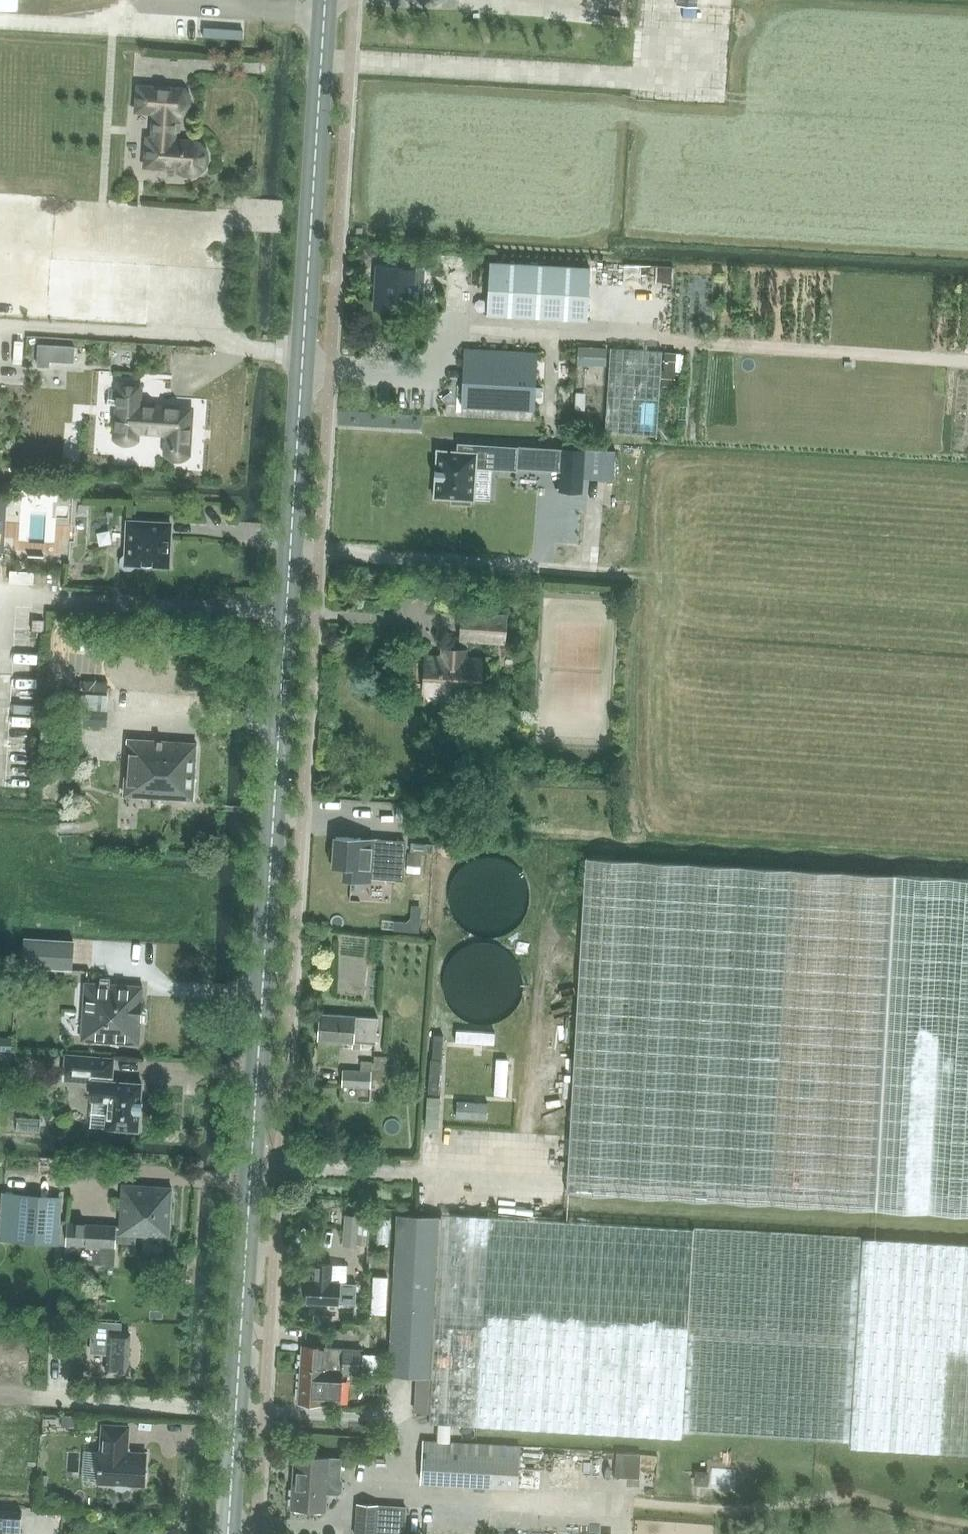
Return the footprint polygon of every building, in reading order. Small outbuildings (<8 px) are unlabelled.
[(17,14),(18,0),(0,0),(0,13),(17,14)] [(180,171),(184,173),(189,174),(194,174),(198,172),(202,169),(205,165),(207,160),(207,156),(206,151),(204,146),(200,143),(196,141),(191,140),(175,138),(176,113),(182,113),(185,110),(188,107),(189,103),(189,99),(189,95),(187,91),(184,88),(138,85),(136,110),(154,111),(152,137),(147,137),(145,165),(176,167),(180,171)] [(147,321),(150,264),(50,258),(53,196),(0,193),(0,314),(147,321)] [(487,314),(587,320),(590,267),(490,262),(489,272),(487,314)] [(379,268),(378,285),(377,309),(412,311),(414,270),(379,268)] [(657,435),(662,350),(611,347),(605,432),(657,435)] [(464,348),(462,403),(536,407),(538,352),(466,348),(464,348)] [(49,362),(74,364),(74,352),(39,350),(38,369),(49,369),(49,362)] [(140,403),(142,383),(118,382),(114,437),(115,439),(116,440),(117,441),(119,443),(120,444),(122,444),(123,445),(125,445),(127,445),(129,445),(131,445),(133,444),(134,443),(135,442),(137,441),(138,439),(139,427),(167,429),(165,453),(166,454),(168,455),(169,456),(171,457),(174,458),(177,458),(180,458),(182,458),(184,457),(186,456),(187,456),(189,454),(192,407),(140,403)] [(440,449),(437,498),(451,498),(451,503),(472,504),(472,499),(474,500),(476,468),(493,469),(517,470),(517,468),(560,471),(562,449),(562,448),(457,442),(457,450),(440,449)] [(560,471),(559,491),(582,492),(585,448),(562,447),(562,448),(562,449),(560,471)] [(121,561),(126,566),(133,566),(135,564),(170,566),(172,528),(148,526),(148,518),(127,517),(125,550),(121,554),(121,561)] [(462,607),(461,639),(507,641),(508,610),(462,607)] [(415,656),(413,681),(425,682),(425,688),(439,688),(439,693),(460,694),(461,680),(482,681),(483,660),(466,659),(462,659),(462,650),(445,649),(444,658),(429,657),(427,657),(415,656)] [(73,694),(72,720),(85,720),(85,723),(107,724),(108,698),(87,697),(87,695),(73,694)] [(128,737),(125,795),(194,798),(197,741),(128,737)] [(62,740),(62,752),(76,752),(76,741),(62,740)] [(54,784),(53,797),(66,797),(66,784),(54,784)] [(335,862),(335,866),(346,867),(345,879),(372,880),(372,877),(402,879),(404,842),(387,841),(373,840),(372,847),(368,847),(361,846),(362,839),(361,839),(336,837),(336,848),(332,848),(330,851),(329,859),(331,862),(335,862)] [(409,850),(408,865),(421,866),(422,850),(409,850)] [(818,867),(582,854),(564,1189),(967,1211),(967,875),(818,867)] [(480,933),(492,934),(504,932),(514,927),(522,918),(528,907),(529,895),(527,884),(521,873),(513,865),(502,860),(490,858),(478,860),(468,866),(459,875),(454,885),(453,897),(455,909),(460,920),(469,928),(480,933)] [(23,936),(22,966),(71,969),(72,939),(23,936)] [(494,1021),(505,1015),(514,1006),(520,995),(521,983),(519,971),(514,960),(505,951),(494,946),(482,944),(470,946),(459,952),(450,960),(445,971),(443,983),(445,995),(450,1006),(459,1015),(470,1021),(482,1023),(494,1021)] [(86,983),(83,1041),(140,1043),(143,986),(86,983)] [(321,1014),(320,1040),(376,1044),(379,1019),(369,1018),(321,1014)] [(12,1050),(12,1038),(0,1037),(0,1049),(12,1050)] [(64,1054),(63,1072),(92,1074),(89,1126),(139,1129),(142,1082),(112,1080),(113,1056),(64,1054)] [(339,1085),(366,1087),(368,1063),(359,1062),(358,1071),(340,1070),(339,1085)] [(120,1232),(169,1235),(173,1186),(123,1183),(120,1232)] [(81,1223),(36,1220),(38,1194),(3,1192),(0,1242),(58,1245),(80,1246),(115,1249),(115,1240),(116,1225),(81,1223)] [(345,1214),(343,1245),(358,1246),(358,1245),(358,1243),(367,1244),(368,1222),(369,1216),(345,1214)] [(967,1453),(967,1247),(860,1239),(818,1237),(697,1231),(697,1233),(493,1221),(440,1218),(440,1221),(397,1218),(391,1333),(388,1379),(430,1382),(428,1422),(681,1437),(682,1431),(851,1441),(850,1446),(967,1453)] [(307,1285),(307,1293),(308,1295),(308,1301),(340,1302),(340,1301),(356,1302),(357,1283),(345,1282),(332,1282),(333,1264),(316,1263),(315,1280),(309,1279),(309,1284),(307,1285)] [(6,1284),(6,1296),(18,1296),(18,1285),(6,1284)] [(343,1329),(359,1330),(359,1317),(344,1316),(343,1329)] [(120,1332),(121,1322),(92,1320),(90,1350),(108,1351),(106,1371),(127,1373),(130,1333),(120,1332)] [(304,1343),(302,1369),(342,1371),(360,1372),(362,1347),(304,1343)] [(362,1371),(383,1372),(384,1354),(363,1353),(362,1371)] [(342,1371),(302,1369),(300,1401),(324,1403),(324,1400),(340,1401),(342,1371)] [(62,1425),(76,1426),(76,1415),(63,1414),(62,1425)] [(124,1446),(128,1446),(130,1425),(104,1423),(102,1449),(101,1449),(99,1481),(116,1482),(116,1484),(117,1485),(117,1486),(118,1487),(120,1488),(121,1488),(123,1489),(124,1489),(125,1488),(127,1487),(128,1486),(129,1485),(129,1484),(130,1483),(145,1484),(147,1452),(124,1451),(124,1446)] [(424,1438),(422,1480),(518,1485),(520,1443),(424,1438)] [(616,1453),(615,1477),(640,1479),(641,1454),(616,1453)] [(340,1491),(343,1458),(296,1455),(296,1457),(299,1458),(298,1478),(294,1478),(292,1507),(326,1510),(327,1494),(335,1495),(340,1491)] [(695,1470),(694,1480),(705,1482),(706,1471),(695,1470)] [(374,1533),(401,1533),(403,1507),(357,1504),(355,1533),(374,1533)] [(19,1533),(20,1533),(22,1509),(0,1507),(0,1533),(19,1533)]
